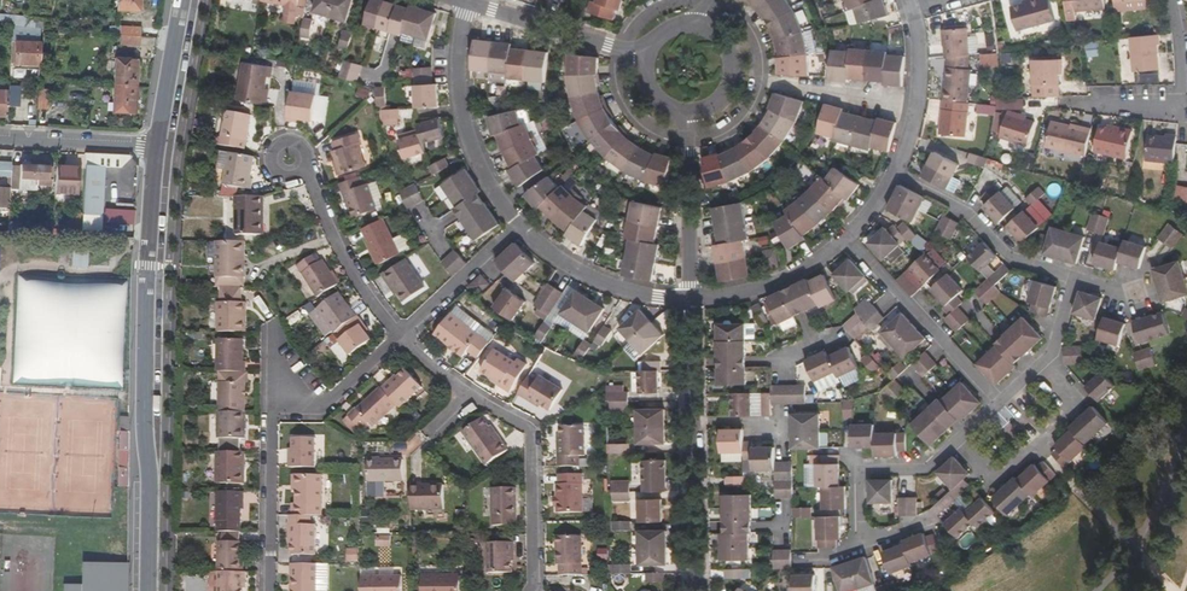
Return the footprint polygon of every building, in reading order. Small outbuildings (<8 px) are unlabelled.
[(142,0),(118,0),(117,11),(141,12),(142,0)] [(262,7),(286,11),(285,20),(299,22),(304,23),(306,14),(304,14),(300,13),(302,0),(263,0),(262,5),(262,7)] [(338,0),(320,0),(315,18),(331,22),(338,0)] [(331,22),(347,26),(354,0),(338,0),(331,22)] [(614,11),(619,12),(622,0),(597,0),(596,5),(590,3),(587,14),(612,21),(614,11)] [(745,0),(758,12),(772,0),(745,0)] [(758,12),(767,26),(793,12),(785,0),(772,0),(758,12)] [(846,5),(843,6),(845,11),(854,8),(876,0),(844,0),(846,5)] [(859,24),(870,22),(888,17),(883,0),(876,0),(854,8),(859,24)] [(1023,1),(1023,0),(1017,0),(1009,2),(1016,25),(1052,15),(1048,0),(1027,0),(1023,1)] [(1065,11),(1074,10),(1074,8),(1104,6),(1103,0),(1064,0),(1065,11)] [(379,32),(386,6),(372,2),(365,29),(379,32)] [(392,36),(400,10),(386,6),(379,32),(392,36)] [(410,9),(410,12),(403,36),(430,43),(437,17),(410,9)] [(403,36),(410,12),(404,11),(400,10),(392,36),(397,38),(402,39),(403,36)] [(802,10),(795,13),(800,25),(807,22),(802,10)] [(793,12),(767,26),(774,41),(802,32),(793,12)] [(299,22),(285,20),(283,29),(297,31),(299,22)] [(0,24),(0,31),(11,32),(12,25),(0,24)] [(304,24),(301,42),(311,45),(315,26),(304,24)] [(38,27),(28,26),(13,25),(12,34),(26,36),(38,37),(38,27)] [(121,35),(140,37),(140,28),(121,26),(121,35)] [(942,28),(943,55),(946,55),(968,53),(967,27),(942,28)] [(802,32),(774,41),(778,57),(806,54),(802,32)] [(1158,32),(1128,35),(1131,69),(1158,67),(1156,42),(1158,42),(1158,32)] [(139,45),(140,37),(121,35),(120,44),(139,45)] [(354,38),(345,35),(340,54),(349,57),(354,38)] [(493,42),(470,40),(469,56),(468,71),(489,73),(493,42)] [(1097,41),(1086,42),(1088,57),(1098,56),(1097,41)] [(39,66),(40,43),(15,42),(14,65),(39,66)] [(510,44),(493,42),(489,73),(507,74),(509,49),(510,44)] [(850,51),(846,79),(865,81),(869,50),(850,47),(850,51)] [(509,49),(507,74),(506,79),(524,81),(527,50),(509,49)] [(545,52),(527,50),(524,81),(544,82),(544,63),(545,52)] [(869,50),(865,81),(883,82),(886,55),(886,51),(869,50)] [(832,51),(829,80),(846,83),(846,79),(850,51),(832,51)] [(980,52),(980,67),(998,66),(998,52),(980,52)] [(946,55),(942,99),(966,102),(969,69),(966,69),(968,53),(946,55)] [(778,57),(777,57),(778,75),(809,76),(806,54),(778,57)] [(886,55),(883,82),(883,85),(902,87),(904,56),(886,55)] [(596,76),(597,60),(568,57),(566,78),(596,76)] [(113,86),(137,87),(138,60),(114,58),(113,84),(113,86)] [(1033,95),(1057,94),(1058,94),(1058,72),(1058,67),(1061,67),(1061,59),(1032,59),(1033,95)] [(346,65),(341,82),(360,87),(364,70),(346,65)] [(244,69),(238,104),(262,109),(265,94),(267,82),(272,83),(273,74),(244,69)] [(416,89),(433,87),(432,71),(414,72),(416,89)] [(600,94),(596,76),(566,78),(571,101),(600,94)] [(136,114),(137,87),(113,86),(112,113),(136,114)] [(9,87),(9,107),(19,107),(20,88),(9,87)] [(437,87),(433,87),(416,89),(418,112),(439,110),(437,87)] [(375,92),(374,96),(376,110),(387,109),(386,91),(375,92)] [(37,93),(36,110),(47,111),(48,93),(37,93)] [(605,109),(600,94),(571,101),(579,121),(605,109)] [(802,102),(773,94),(768,110),(795,123),(802,102)] [(292,96),(287,126),(297,126),(297,123),(302,124),(313,126),(317,100),(292,96)] [(966,102),(942,99),(939,133),(965,136),(968,102),(966,102)] [(490,113),(485,114),(493,137),(496,135),(521,127),(516,112),(502,114),(499,103),(488,105),(490,113)] [(977,111),(995,114),(996,105),(977,103),(977,111)] [(841,110),(823,106),(818,124),(815,134),(833,138),(840,113),(841,110)] [(615,123),(605,109),(579,121),(592,140),(615,123)] [(795,123),(768,110),(760,125),(783,143),(795,123)] [(1015,117),(1015,114),(1006,112),(1000,139),(1027,145),(1033,121),(1023,119),(1015,117)] [(401,113),(383,114),(383,123),(401,122),(401,113)] [(858,117),(840,113),(833,138),(833,141),(850,146),(851,142),(858,117)] [(219,142),(217,149),(245,154),(251,121),(227,115),(222,143),(219,142)] [(875,122),(858,117),(851,142),(850,146),(868,150),(868,148),(875,122)] [(876,119),(875,122),(868,148),(887,153),(893,138),(897,124),(876,119)] [(1045,145),(1085,153),(1091,126),(1071,122),(1070,124),(1051,120),(1045,145)] [(419,128),(422,137),(424,146),(445,140),(440,122),(419,128)] [(626,135),(615,123),(592,140),(607,156),(626,135)] [(529,132),(526,125),(521,127),(496,135),(504,153),(535,139),(532,131),(529,132)] [(760,125),(747,138),(767,159),(783,143),(760,125)] [(1117,129),(1109,127),(1100,125),(1094,149),(1127,156),(1132,129),(1118,126),(1117,129)] [(1145,158),(1173,160),(1174,141),(1176,133),(1165,132),(1165,136),(1148,134),(1145,158)] [(640,146),(626,135),(607,156),(625,170),(640,146)] [(331,153),(335,162),(339,176),(339,177),(364,169),(356,146),(359,145),(356,136),(332,143),(334,152),(331,153)] [(424,146),(422,137),(401,143),(405,161),(427,156),(424,146)] [(747,138),(734,148),(749,173),(767,159),(747,138)] [(538,144),(535,139),(504,153),(512,170),(536,157),(539,155),(534,146),(538,144)] [(656,153),(640,146),(625,170),(646,180),(656,153)] [(734,148),(719,154),(729,183),(749,173),(734,148)] [(987,155),(970,150),(967,160),(984,166),(988,155),(987,155)] [(934,151),(928,164),(953,176),(959,163),(934,151)] [(123,155),(84,153),(82,192),(102,193),(104,168),(108,167),(108,164),(118,164),(123,159),(123,155)] [(671,156),(656,153),(646,180),(666,185),(671,156)] [(719,154),(702,158),(709,190),(729,183),(719,154)] [(228,158),(219,156),(216,174),(225,175),(228,158)] [(520,188),(544,171),(536,157),(512,170),(510,172),(520,188)] [(228,158),(225,175),(222,190),(251,195),(253,184),(250,184),(253,162),(228,158)] [(450,169),(446,161),(431,168),(435,177),(450,169)] [(953,176),(928,164),(922,175),(947,187),(953,176)] [(51,166),(11,165),(10,189),(18,189),(19,178),(34,179),(34,186),(50,186),(51,166)] [(78,168),(56,167),(55,193),(77,194),(78,168)] [(567,183),(576,173),(572,168),(562,177),(567,183)] [(845,175),(832,169),(823,181),(845,198),(847,200),(858,184),(845,175)] [(451,198),(474,183),(467,171),(444,186),(451,198)] [(344,179),(345,184),(357,180),(355,175),(344,179)] [(814,183),(808,189),(831,212),(845,198),(823,181),(816,175),(811,180),(814,183)] [(560,189),(549,176),(525,196),(537,210),(541,207),(560,189)] [(345,184),(340,186),(346,204),(349,203),(353,219),(376,211),(368,185),(362,187),(360,179),(357,180),(345,184)] [(483,198),(474,183),(451,198),(459,210),(469,202),(472,206),(476,212),(487,204),(483,198)] [(1016,206),(995,184),(981,195),(987,202),(984,204),(1000,221),(1016,206)] [(900,185),(894,197),(919,209),(925,198),(900,185)] [(1045,191),(1039,185),(1026,197),(1032,203),(1045,191)] [(417,186),(408,190),(417,207),(425,203),(417,186)] [(555,220),(578,193),(571,187),(569,191),(564,186),(560,189),(541,207),(555,220)] [(9,209),(10,189),(0,188),(0,208),(9,209)] [(799,192),(795,197),(817,225),(831,212),(808,189),(802,196),(799,192)] [(399,194),(406,210),(407,212),(417,207),(408,190),(399,194)] [(102,193),(82,192),(81,213),(81,215),(101,216),(102,193)] [(569,231),(585,210),(587,205),(581,200),(583,197),(578,193),(555,220),(569,231)] [(791,206),(785,211),(786,214),(802,236),(817,225),(795,197),(789,203),(791,206)] [(919,209),(894,197),(888,210),(912,222),(919,209)] [(264,202),(237,202),(236,240),(260,240),(261,214),(264,214),(264,202)] [(460,214),(471,231),(494,215),(487,204),(476,212),(472,206),(469,202),(459,210),(457,210),(460,214)] [(659,227),(662,209),(632,202),(628,221),(659,227)] [(709,208),(713,227),(743,221),(740,202),(709,208)] [(598,220),(600,215),(602,212),(590,203),(587,205),(585,210),(598,220)] [(102,224),(133,225),(134,209),(103,207),(102,224)] [(1040,225),(1023,209),(1009,223),(1024,239),(1040,225)] [(1096,230),(1101,212),(1092,209),(1087,227),(1096,230)] [(592,233),(598,220),(585,210),(569,231),(567,234),(584,246),(592,233)] [(1109,214),(1101,212),(1096,230),(1104,232),(1109,214)] [(81,215),(81,213),(72,213),(70,236),(80,237),(80,226),(81,215)] [(786,214),(774,222),(780,234),(787,250),(804,238),(802,236),(786,214)] [(101,216),(81,215),(80,226),(101,227),(101,216)] [(479,242),(503,226),(494,215),(471,231),(479,242)] [(936,231),(952,238),(960,222),(944,215),(936,231)] [(1158,233),(1165,239),(1177,225),(1169,220),(1158,233)] [(382,221),(362,231),(380,267),(400,256),(382,221)] [(656,244),(659,227),(628,221),(625,238),(630,239),(656,244)] [(717,245),(742,240),(747,238),(743,221),(713,227),(717,245)] [(898,228),(907,239),(911,242),(916,237),(903,223),(898,228)] [(885,258),(907,239),(898,228),(895,224),(889,230),(885,227),(869,242),(885,258)] [(1037,249),(1062,256),(1069,230),(1052,225),(1050,234),(1042,232),(1037,249)] [(1177,225),(1165,239),(1172,244),(1184,230),(1177,225)] [(80,237),(100,238),(101,227),(80,226),(80,237)] [(1069,230),(1062,256),(1078,261),(1085,234),(1069,230)] [(1125,237),(1123,246),(1119,259),(1141,265),(1148,244),(1125,237)] [(627,257),(657,263),(660,245),(656,244),(630,239),(627,257)] [(1119,259),(1123,246),(1101,239),(1095,260),(1117,266),(1119,259)] [(712,246),(715,263),(745,258),(742,240),(717,245),(712,246)] [(967,255),(989,277),(995,284),(1011,269),(1005,262),(996,270),(989,263),(998,255),(984,240),(967,255)] [(534,264),(515,245),(505,254),(524,274),(534,264)] [(769,268),(780,264),(775,246),(763,249),(769,268)] [(216,290),(218,290),(244,290),(247,290),(248,247),(217,247),(216,290)] [(72,268),(86,268),(87,251),(72,250),(72,268)] [(462,271),(468,264),(457,252),(450,258),(462,271)] [(941,269),(926,252),(912,265),(927,282),(941,269)] [(524,274),(505,254),(495,263),(515,283),(524,274)] [(654,280),(657,263),(627,257),(623,274),(654,280)] [(1164,297),(1186,291),(1186,277),(1181,257),(1154,265),(1164,297)] [(454,278),(462,271),(450,258),(442,265),(452,277),(454,278)] [(715,263),(718,285),(729,283),(750,277),(745,258),(715,263)] [(867,275),(852,258),(835,274),(850,291),(867,275)] [(298,269),(318,301),(339,288),(323,264),(321,265),(316,259),(309,262),(309,263),(298,269)] [(406,261),(383,277),(389,287),(392,285),(398,295),(404,304),(425,290),(406,261)] [(932,288),(948,304),(958,295),(965,289),(949,272),(932,288)] [(919,290),(904,274),(898,279),(913,296),(919,290)] [(490,282),(482,275),(469,288),(477,295),(490,282)] [(810,283),(821,306),(823,308),(837,301),(824,275),(810,283)] [(995,284),(989,277),(975,290),(981,296),(995,284)] [(1058,284),(1037,278),(1030,301),(1033,302),(1031,309),(1049,314),(1058,284)] [(17,279),(13,384),(121,388),(126,283),(17,279)] [(790,305),(796,318),(801,315),(821,306),(810,283),(808,279),(793,287),(800,300),(796,302),(790,305)] [(548,283),(538,299),(546,304),(554,288),(548,283)] [(995,284),(981,296),(988,303),(1001,290),(995,284)] [(392,285),(389,287),(396,296),(398,295),(392,285)] [(790,288),(783,292),(769,300),(781,324),(796,318),(790,305),(796,302),(800,300),(793,287),(790,288)] [(546,304),(553,308),(562,292),(554,288),(546,304)] [(1103,295),(1081,289),(1075,310),(1097,316),(1103,295)] [(215,306),(216,335),(247,336),(248,318),(243,318),(243,306),(244,290),(218,290),(218,306),(215,306)] [(525,303),(506,290),(494,308),(512,322),(525,303)] [(561,314),(574,323),(589,300),(575,290),(561,314)] [(958,295),(948,304),(944,307),(950,314),(959,305),(964,301),(958,295)] [(340,296),(338,298),(350,314),(352,312),(340,296)] [(319,312),(336,335),(338,334),(358,320),(352,312),(350,314),(338,298),(319,312)] [(546,304),(538,299),(533,306),(548,316),(553,308),(546,304)] [(589,300),(574,323),(588,333),(603,309),(589,300)] [(866,323),(879,311),(874,304),(860,317),(864,320),(866,323)] [(769,320),(762,305),(753,309),(761,323),(769,320)] [(959,305),(950,314),(946,318),(952,325),(966,312),(959,305)] [(1135,319),(1142,340),(1171,331),(1165,309),(1135,319)] [(620,328),(632,342),(652,323),(640,310),(620,328)] [(866,323),(869,327),(873,330),(886,317),(879,311),(866,323)] [(311,318),(328,342),(336,335),(319,312),(311,318)] [(966,312),(952,325),(957,331),(971,318),(966,312)] [(884,332),(894,344),(915,325),(904,313),(884,332)] [(1127,320),(1106,313),(1100,336),(1121,342),(1127,320)] [(844,326),(851,333),(864,320),(860,317),(857,314),(844,326)] [(478,360),(490,345),(451,315),(435,336),(463,358),(468,351),(478,360)] [(1025,315),(1015,324),(1035,345),(1045,335),(1025,315)] [(365,326),(359,318),(358,320),(338,334),(343,341),(340,344),(352,358),(373,343),(368,336),(362,328),(365,326)] [(857,339),(869,327),(866,323),(864,320),(851,333),(857,339)] [(552,327),(545,321),(535,337),(543,343),(552,327)] [(652,323),(632,342),(644,354),(664,336),(652,323)] [(719,325),(720,341),(748,340),(748,324),(719,325)] [(1035,345),(1015,324),(1001,338),(998,341),(999,342),(1008,352),(1011,349),(1015,345),(1024,354),(1035,345)] [(915,325),(894,344),(905,356),(926,338),(915,325)] [(371,333),(365,326),(362,328),(368,336),(371,333)] [(612,331),(604,326),(594,342),(602,347),(612,331)] [(590,345),(583,340),(574,355),(581,360),(590,345)] [(748,340),(720,341),(721,357),(748,357),(748,340)] [(223,375),(250,375),(251,364),(249,364),(249,343),(224,342),(223,375)] [(1008,352),(999,342),(988,352),(1008,373),(1019,363),(1017,361),(1020,359),(1024,354),(1015,345),(1011,349),(1008,352)] [(1089,343),(1066,345),(1067,361),(1090,359),(1089,343)] [(1158,361),(1152,344),(1135,349),(1140,366),(1158,361)] [(849,346),(829,356),(836,371),(838,376),(859,366),(849,346)] [(517,362),(495,349),(482,370),(502,384),(501,386),(511,392),(528,364),(519,359),(517,362)] [(927,350),(913,362),(919,369),(933,356),(927,350)] [(836,371),(829,356),(826,352),(807,360),(816,380),(836,371)] [(1008,373),(988,352),(979,362),(999,382),(1008,373)] [(882,366),(869,353),(863,359),(876,372),(882,366)] [(933,356),(919,369),(926,376),(940,363),(933,356)] [(748,357),(721,357),(720,362),(720,369),(749,368),(748,361),(748,357)] [(896,378),(908,367),(901,361),(888,373),(894,380),(896,378)] [(644,371),(659,371),(662,371),(662,362),(644,362),(644,371)] [(749,368),(720,369),(721,385),(749,384),(749,368)] [(1117,383),(1103,369),(1087,384),(1101,399),(1117,383)] [(659,393),(659,371),(644,371),(640,371),(640,393),(659,393)] [(399,408),(402,411),(424,390),(406,372),(393,384),(392,382),(383,391),(399,408)] [(221,375),(221,414),(247,415),(247,386),(250,386),(250,375),(223,375),(221,375)] [(539,381),(530,376),(519,394),(535,404),(537,401),(553,410),(564,390),(541,376),(539,381)] [(903,385),(896,378),(894,380),(883,391),(889,398),(903,385)] [(964,382),(954,391),(973,411),(983,402),(964,382)] [(774,386),(774,393),(774,404),(782,403),(782,385),(774,386)] [(791,385),(782,385),(782,403),(791,403),(791,385)] [(800,385),(791,385),(791,403),(800,403),(800,385)] [(808,385),(800,385),(800,403),(808,403),(808,385)] [(909,391),(903,385),(889,398),(895,404),(909,391)] [(383,391),(382,390),(359,412),(357,410),(350,419),(362,431),(370,424),(375,429),(399,408),(383,391)] [(973,411),(954,391),(944,400),(961,419),(963,420),(973,411)] [(59,394),(0,392),(0,510),(54,513),(59,394)] [(611,393),(611,402),(629,402),(629,393),(611,393)] [(752,393),(733,394),(734,416),(753,415),(752,393)] [(774,404),(774,393),(764,393),(764,415),(775,415),(774,404)] [(59,394),(54,513),(113,515),(118,397),(59,394)] [(961,419),(944,400),(942,398),(934,405),(953,426),(961,419)] [(856,399),(847,400),(847,418),(856,418),(856,399)] [(629,402),(611,402),(611,410),(630,410),(629,402)] [(1073,425),(1075,427),(1088,442),(1111,420),(1095,404),(1073,425)] [(953,426),(934,405),(924,414),(943,435),(953,426)] [(639,410),(639,428),(667,427),(667,410),(639,410)] [(823,413),(795,414),(796,447),(823,447),(823,413)] [(223,442),(222,455),(242,455),(242,442),(246,442),(247,415),(221,414),(221,442),(223,442)] [(943,435),(924,414),(913,424),(933,444),(943,435)] [(493,435),(483,421),(463,435),(481,459),(503,445),(495,433),(493,435)] [(854,445),(878,444),(877,432),(877,423),(854,423),(854,445)] [(559,468),(581,468),(581,457),(586,457),(585,427),(562,427),(562,445),(559,445),(559,468)] [(667,427),(639,428),(640,445),(667,444),(667,427)] [(1088,442),(1075,427),(1058,443),(1061,447),(1055,452),(1068,466),(1091,445),(1088,442)] [(746,452),(746,441),(746,430),(724,430),(723,452),(746,452)] [(128,451),(129,432),(119,431),(117,450),(128,451)] [(877,432),(878,444),(878,455),(901,455),(901,451),(909,451),(908,431),(877,432)] [(290,462),(290,471),(317,471),(316,441),(294,441),(294,452),(294,462),(290,462)] [(778,470),(778,463),(777,447),(755,447),(755,441),(746,441),(746,452),(746,460),(755,460),(755,470),(778,470)] [(631,444),(613,444),(612,454),(631,454),(631,444)] [(128,451),(117,450),(117,468),(128,468),(128,451)] [(842,454),(824,454),(824,464),(820,464),(820,486),(826,486),(826,509),(850,508),(850,486),(843,485),(842,454)] [(222,455),(219,455),(219,486),(246,487),(246,456),(242,455),(222,455)] [(940,471),(956,488),(967,478),(973,472),(957,456),(940,471)] [(645,460),(646,492),(667,492),(667,459),(645,460)] [(1038,461),(1020,477),(1034,493),(1037,495),(1060,473),(1047,459),(1041,465),(1038,461)] [(405,483),(405,462),(369,463),(369,484),(405,483)] [(778,481),(796,481),(796,463),(778,463),(778,470),(778,481)] [(128,468),(117,468),(116,487),(128,487),(128,468)] [(294,514),(324,514),(324,474),(293,474),(293,494),(297,494),(297,502),(294,502),(294,514)] [(559,485),(560,498),(560,507),(559,513),(584,513),(583,475),(560,475),(560,485),(559,485)] [(729,476),(729,486),(747,486),(747,476),(729,476)] [(1034,493),(1020,477),(1019,476),(996,496),(1012,513),(1034,493)] [(967,478),(956,488),(951,493),(957,500),(974,485),(967,478)] [(895,479),(873,480),(873,502),(896,501),(895,479)] [(796,498),(796,481),(778,481),(779,498),(796,498)] [(614,493),(631,493),(631,484),(613,484),(614,493)] [(412,485),(413,512),(446,512),(445,487),(423,488),(422,485),(412,485)] [(518,518),(517,490),(494,491),(495,519),(518,518)] [(244,492),(219,492),(218,525),(243,526),(244,492)] [(632,501),(631,493),(614,493),(614,502),(632,501)] [(957,500),(951,493),(935,508),(941,515),(957,500)] [(727,508),(755,507),(754,494),(727,495),(727,508)] [(903,514),(911,514),(911,496),(903,496),(903,514)] [(911,496),(911,514),(920,514),(920,496),(911,496)] [(985,497),(968,511),(978,521),(982,526),(999,510),(985,497)] [(642,499),(643,523),(664,522),(663,499),(642,499)] [(755,520),(755,507),(727,508),(727,521),(755,520)] [(815,517),(815,507),(797,507),(797,518),(815,517)] [(978,521),(968,511),(964,507),(948,523),(961,536),(978,521)] [(845,539),(844,516),(822,516),(822,547),(841,548),(840,539),(845,539)] [(293,519),(290,519),(289,540),(293,540),(292,559),(317,558),(317,528),(312,528),(312,519),(293,519)] [(755,526),(755,520),(727,521),(727,527),(728,532),(753,531),(756,531),(755,526)] [(633,532),(633,523),(614,523),(615,532),(633,532)] [(642,548),(669,548),(668,531),(641,531),(642,548)] [(753,545),(753,531),(728,532),(724,532),(725,546),(753,545)] [(906,540),(907,544),(914,562),(943,550),(936,533),(929,536),(927,532),(906,540)] [(390,546),(390,534),(375,534),(375,546),(390,546)] [(219,544),(219,574),(221,574),(245,574),(246,545),(242,545),(242,535),(224,535),(224,544),(219,544)] [(583,538),(558,539),(558,566),(583,566),(583,538)] [(914,562),(907,544),(887,551),(895,572),(916,564),(914,562)] [(489,545),(490,575),(513,574),(513,557),(516,556),(516,545),(489,545)] [(753,559),(753,545),(725,546),(725,559),(753,559)] [(348,561),(358,561),(357,548),(347,548),(348,561)] [(670,565),(669,548),(642,548),(642,566),(670,565)] [(776,549),(776,569),(795,568),(795,549),(776,549)] [(853,561),(862,588),(877,583),(870,556),(853,561)] [(128,562),(80,560),(80,583),(64,583),(64,590),(128,590),(128,562)] [(862,588),(853,561),(837,566),(845,590),(851,590),(862,588)] [(616,566),(616,575),(634,575),(634,566),(616,566)] [(292,568),(292,590),(317,590),(317,568),(292,568)] [(746,570),(729,570),(729,579),(746,579),(746,570)] [(249,574),(245,574),(221,574),(221,590),(245,590),(245,583),(249,583),(249,574)] [(667,574),(649,574),(649,584),(667,584),(667,574)] [(796,576),(796,590),(819,590),(819,576),(796,576)] [(462,579),(424,579),(424,590),(462,590),(462,579)] [(362,590),(403,590),(402,580),(362,581),(362,590)] [(889,582),(892,590),(901,590),(898,580),(889,582)] [(889,582),(882,585),(883,590),(892,590),(889,582)]
